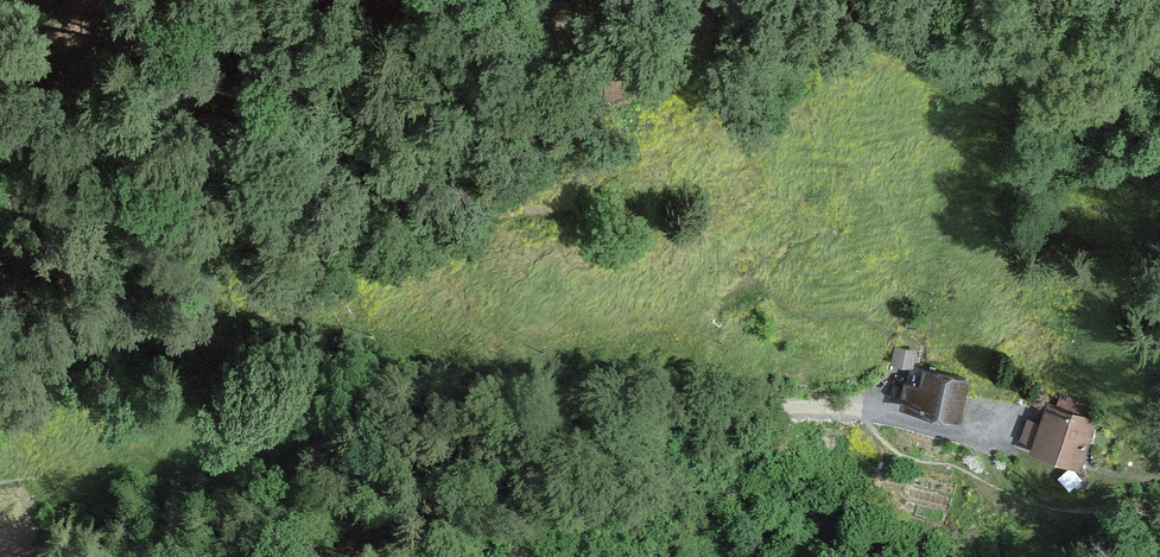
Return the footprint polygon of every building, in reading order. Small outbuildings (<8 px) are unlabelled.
[(887,365),(907,369),(911,351),(890,347),(887,365)] [(898,384),(893,410),(956,422),(965,380),(907,369),(904,385),(898,384)] [(1092,408),(1056,394),(1051,405),(1043,402),(1034,425),(1024,421),(1016,441),(1027,446),(1024,452),(1077,472),(1096,423),(1087,420),(1092,408)]
